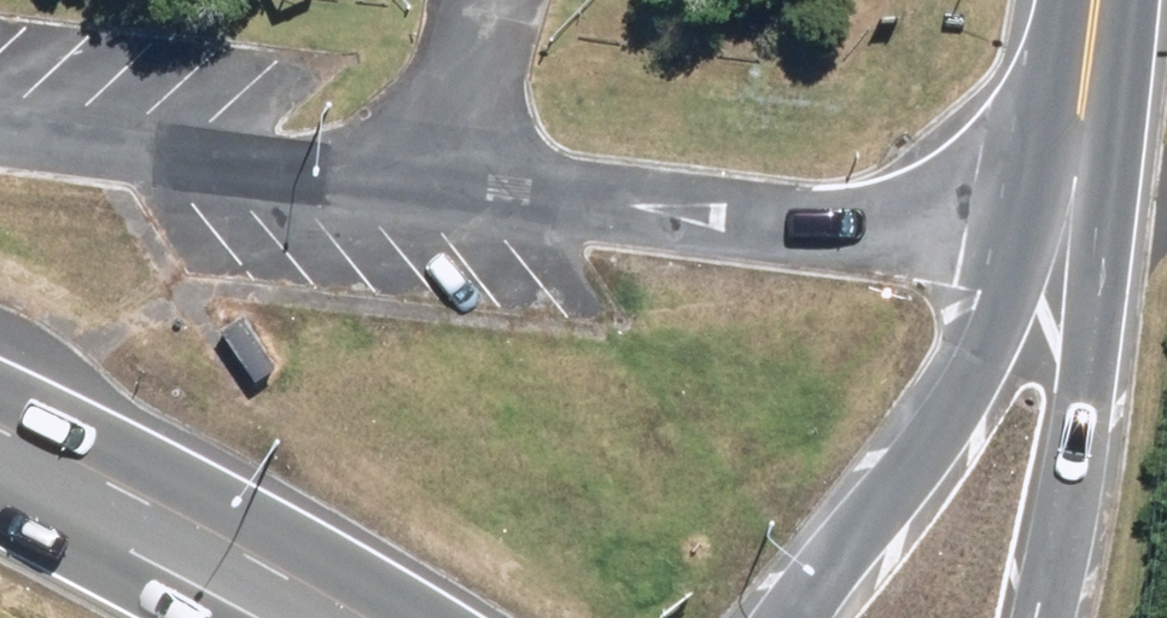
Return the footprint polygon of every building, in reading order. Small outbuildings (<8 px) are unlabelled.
[(243,319),(224,332),(258,383),(277,371),(243,319)]
